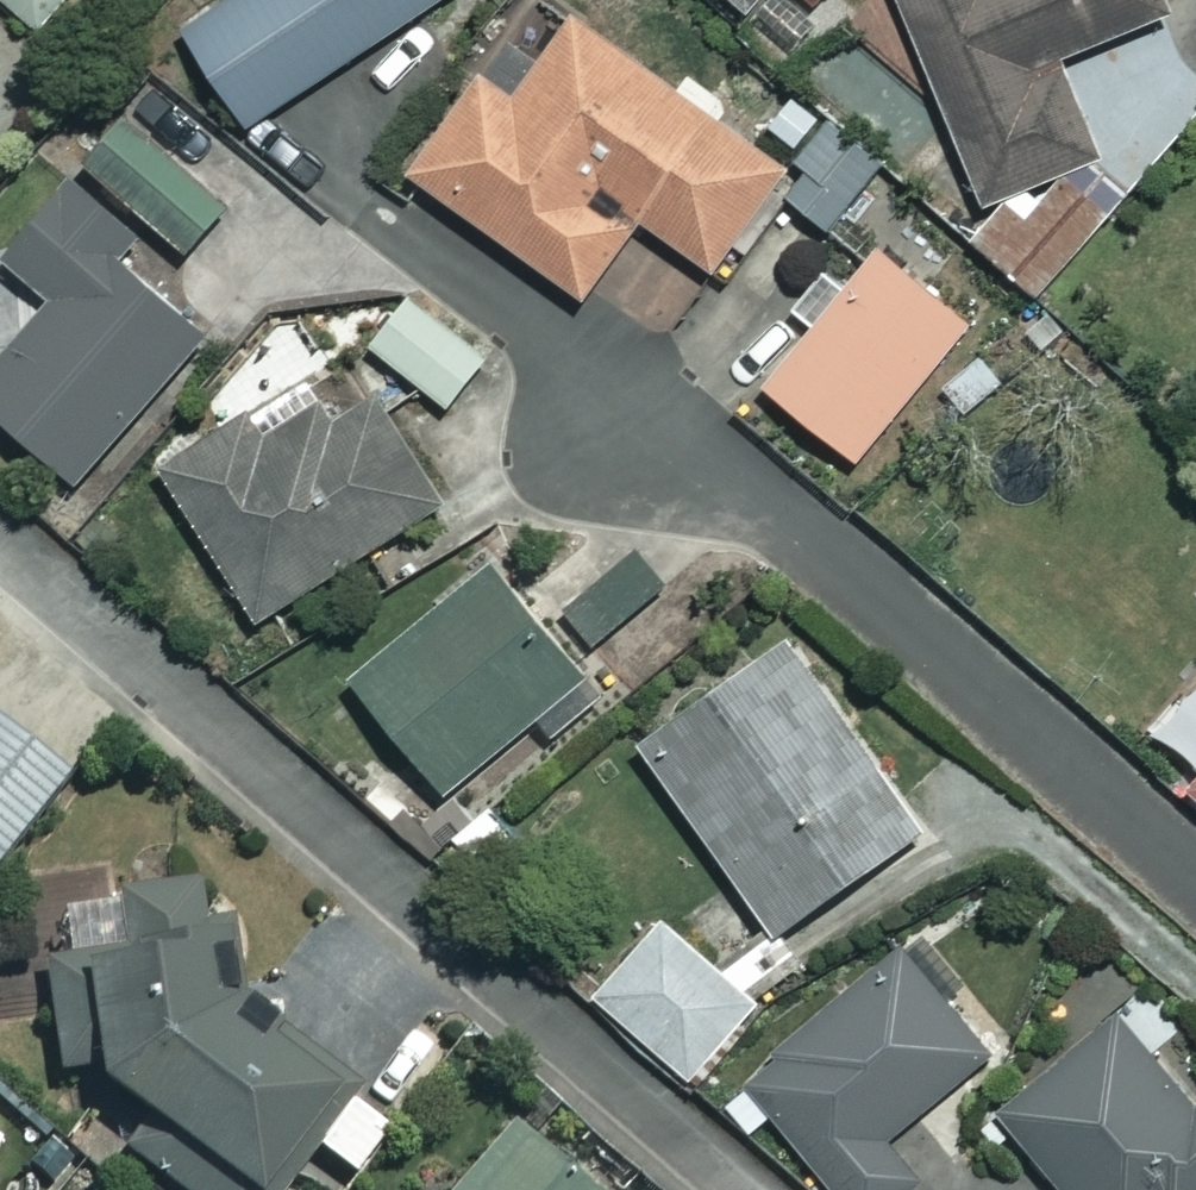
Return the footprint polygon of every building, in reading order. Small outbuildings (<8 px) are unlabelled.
[(55,29),(73,0),(8,0),(55,29)] [(186,31),(252,124),(425,0),(229,0),(186,31)] [(1091,148),(1058,56),(1166,17),(1160,0),(904,0),(972,190),(1091,148)] [(786,158),(567,12),(511,96),(474,72),(407,172),(586,291),(640,210),(717,262),(786,158)] [(828,224),(887,151),(829,103),(819,115),(787,88),(757,125),(804,163),(784,188),(828,224)] [(228,206),(131,113),(88,158),(185,250),(228,206)] [(1029,291),(1123,195),(1080,156),(1030,207),(1013,191),(971,235),(1029,291)] [(78,189),(0,276),(0,407),(76,475),(205,330),(110,246),(124,230),(78,189)] [(968,319),(878,246),(766,383),(856,457),(968,319)] [(486,352),(407,295),(371,345),(450,402),(486,352)] [(443,492),(374,391),(330,421),(317,401),(263,437),(249,416),(165,473),(262,616),(443,492)] [(666,585),(636,551),(567,611),(597,645),(666,585)] [(586,669),(494,562),(357,679),(449,786),(586,669)] [(912,823),(766,644),(637,749),(783,928),(912,823)] [(0,714),(0,847),(66,777),(0,714)] [(1187,787),(1195,795),(1195,776),(1187,787)] [(344,1098),(322,1080),(399,989),(332,932),(241,1040),(207,1011),(185,876),(62,895),(71,950),(27,957),(46,1075),(91,1067),(146,1114),(122,1143),(177,1189),(265,1189),(297,1152),(344,1098)] [(755,1003),(663,918),(596,990),(688,1076),(755,1003)] [(896,942),(742,1079),(840,1189),(902,1189),(919,1175),(883,1136),(987,1044),(896,942)] [(1118,1010),(997,1104),(1064,1189),(1195,1189),(1195,1101),(1192,1104),(1118,1010)] [(297,1152),(342,1189),(346,1189),(390,1137),(344,1098),(297,1152)] [(30,1118),(0,1155),(43,1189),(55,1189),(80,1160),(30,1118)] [(516,1125),(454,1189),(585,1189),(516,1125)]
